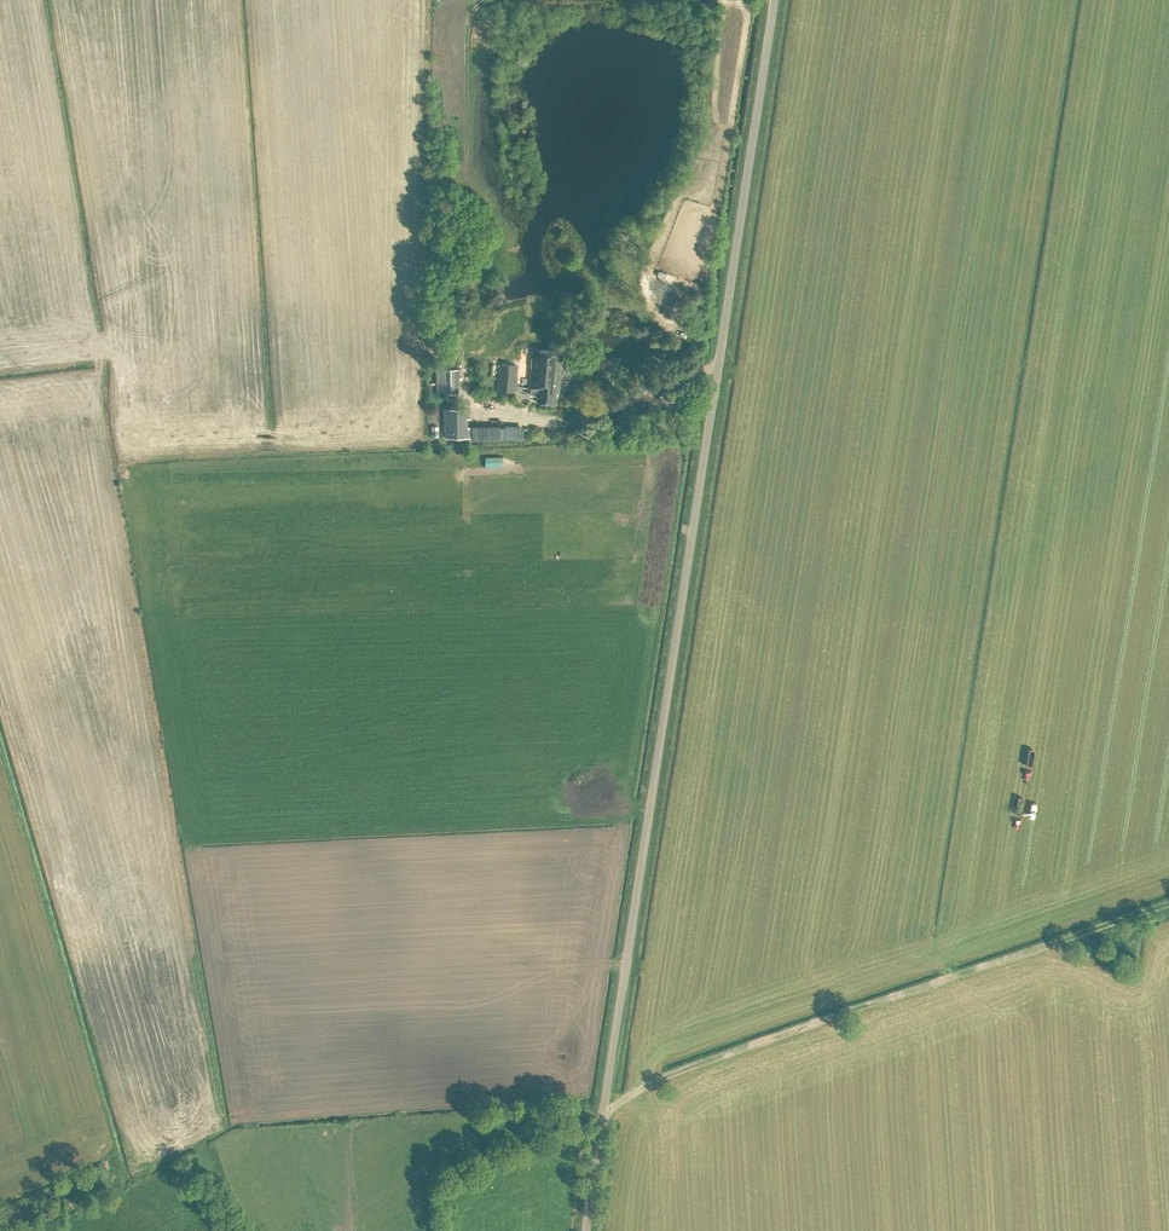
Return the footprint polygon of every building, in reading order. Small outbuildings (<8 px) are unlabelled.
[(556,390),(559,390),(562,352),(533,349),(530,388),(539,389),(537,403),(555,405),(556,390)] [(498,390),(515,392),(518,366),(500,364),(499,375),(501,375),(501,379),(499,379),(498,390)] [(446,393),(459,393),(459,369),(446,369),(446,393)] [(444,409),(444,438),(470,438),(470,427),(468,427),(468,419),(470,419),(470,409),(444,409)] [(499,425),(472,427),(473,438),(500,437),(499,425)]
